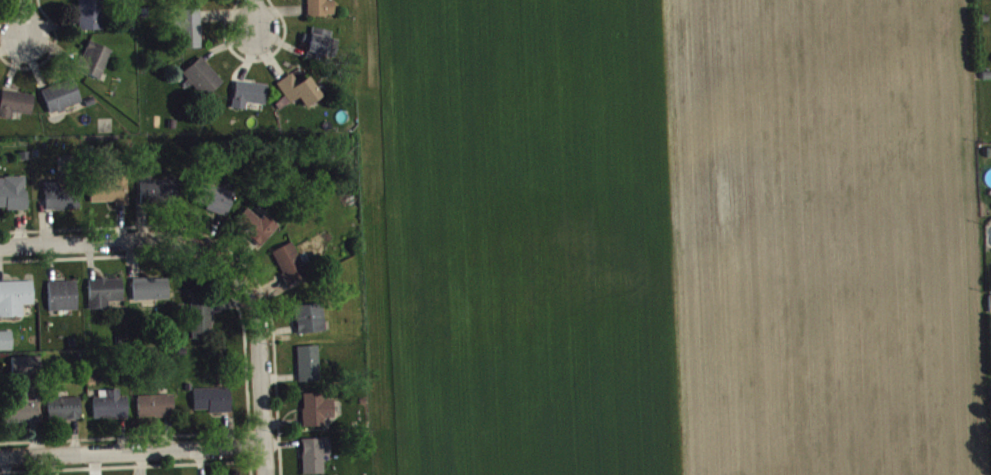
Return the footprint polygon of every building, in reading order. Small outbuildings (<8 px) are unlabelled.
[(328,5),(328,0),(309,0),(309,21),(336,21),(336,5),(328,5)] [(80,4),(80,35),(105,35),(104,4),(80,4)] [(202,14),(181,15),(182,54),(203,53),(202,14)] [(334,36),(314,32),(313,40),(306,39),(304,47),(310,48),(307,64),(332,69),(337,45),(332,44),(334,36)] [(114,55),(91,45),(78,75),(101,85),(114,55)] [(183,79),(206,104),(225,87),(202,61),(183,79)] [(311,81),(300,88),(294,78),(278,88),(292,109),(301,103),(307,113),(324,102),(311,81)] [(84,107),(74,83),(42,96),(52,120),(84,107)] [(269,89),(236,87),(235,114),(267,116),(269,89)] [(3,96),(0,121),(0,122),(14,124),(14,118),(34,120),(36,99),(3,96)] [(92,208),(118,207),(118,211),(130,210),(129,180),(116,180),(117,185),(92,186),(92,208)] [(0,183),(0,215),(29,214),(28,182),(0,183)] [(142,185),(141,207),(177,208),(178,186),(142,185)] [(81,214),(80,194),(61,194),(60,186),(46,187),(47,215),(81,214)] [(201,212),(231,219),(236,196),(206,189),(201,212)] [(236,228),(262,252),(281,232),(267,219),(262,225),(250,213),(236,228)] [(289,290),(310,280),(294,247),(273,257),(289,290)] [(135,284),(136,306),(146,305),(147,312),(159,311),(158,305),(170,305),(169,282),(135,284)] [(91,314),(111,314),(110,306),(124,306),(124,283),(90,284),(91,314)] [(25,322),(24,310),(35,309),(35,286),(0,287),(0,323),(25,322)] [(51,316),(79,315),(78,286),(51,286),(51,316)] [(327,337),(325,309),(297,310),(298,338),(327,337)] [(214,310),(191,311),(192,345),(215,344),(214,310)] [(15,355),(14,336),(0,336),(0,356),(15,355)] [(322,387),(320,351),(299,352),(301,387),(322,387)] [(14,379),(44,379),(43,362),(13,362),(14,379)] [(196,416),(232,415),(232,393),(195,394),(196,416)] [(122,394),(108,395),(108,402),(95,403),(95,424),(130,423),(129,401),(122,401),(122,394)] [(40,405),(29,406),(29,399),(18,400),(18,409),(9,410),(9,428),(41,427),(40,405)] [(325,399),(304,399),(305,432),(327,431),(326,424),(336,423),(335,404),(325,404),(325,399)] [(139,401),(140,422),(175,421),(175,400),(139,401)] [(50,403),(51,425),(82,424),(82,402),(50,403)] [(304,474),(326,474),(325,461),(332,461),(332,443),(303,444),(304,474)]
